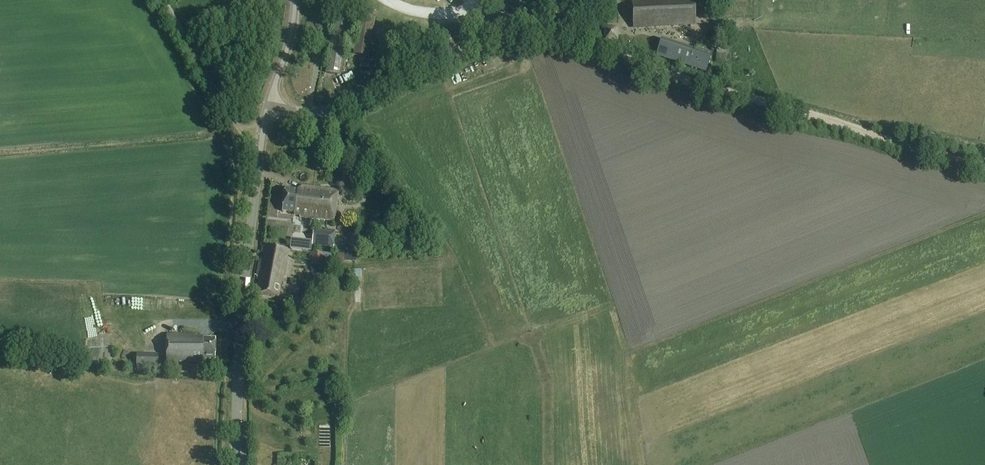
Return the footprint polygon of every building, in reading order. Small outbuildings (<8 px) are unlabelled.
[(633,2),(634,28),(695,24),(693,0),(667,0),(633,2)] [(353,56),(369,58),(375,20),(359,17),(353,56)] [(335,22),(326,73),(341,75),(349,24),(335,22)] [(610,28),(603,28),(604,42),(611,42),(618,41),(618,27),(610,28)] [(695,50),(662,39),(656,56),(706,72),(712,53),(696,48),(695,50)] [(347,83),(356,79),(351,69),(342,73),(347,83)] [(299,217),(309,218),(310,205),(314,206),(315,195),(311,194),(312,188),(302,187),(296,190),(284,188),(282,211),(294,212),(293,215),(299,215),(299,217)] [(310,205),(309,218),(334,221),(337,191),(312,188),(311,194),(315,195),(314,206),(310,205)] [(335,232),(313,230),(312,244),(334,246),(335,232)] [(302,250),(311,251),(312,241),(303,240),(302,250)] [(289,250),(262,246),(256,277),(257,277),(257,280),(259,280),(256,294),(277,298),(280,282),(282,282),(289,250)] [(312,252),(311,265),(312,265),(312,270),(321,271),(323,253),(312,252)] [(354,277),(362,276),(362,268),(354,269),(354,277)] [(199,334),(167,334),(167,362),(205,362),(205,360),(216,360),(216,339),(205,339),(199,334)] [(158,355),(136,354),(136,368),(158,368),(158,355)]
